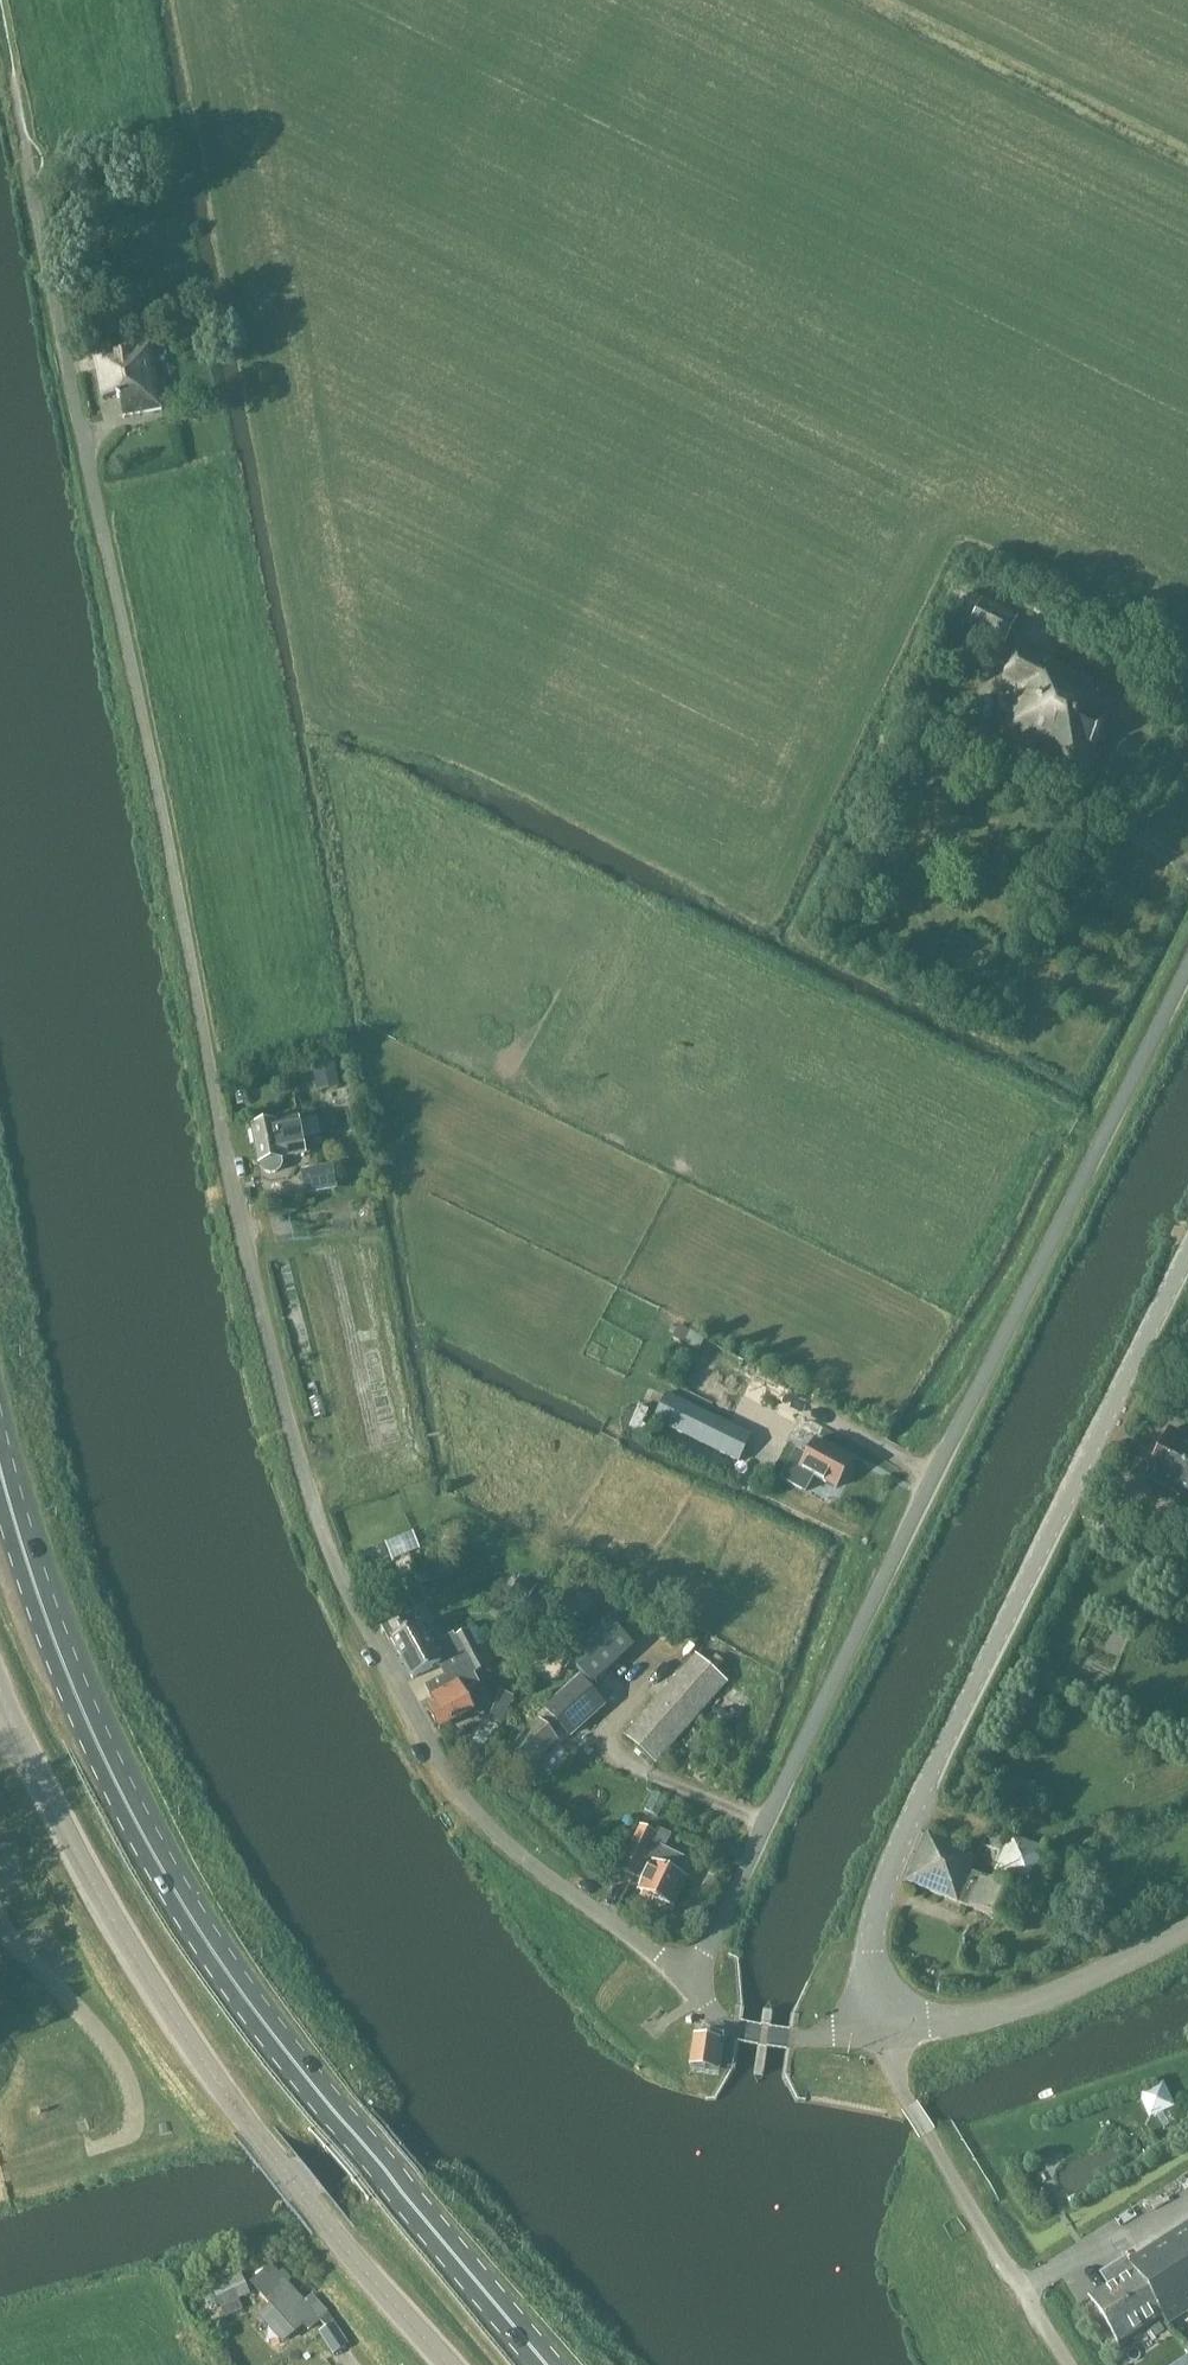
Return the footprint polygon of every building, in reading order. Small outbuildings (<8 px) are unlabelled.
[(118,398),(121,397),(124,416),(162,410),(154,361),(120,367),(117,352),(96,356),(102,398),(118,396),(118,398)] [(1004,645),(1018,618),(981,599),(967,627),(1004,645)] [(1040,655),(1019,644),(1000,683),(1017,691),(1005,713),(1010,716),(1001,736),(1079,774),(1119,696),(1039,656),(1040,655)] [(332,1058),(309,1063),(314,1084),(336,1079),(332,1058)] [(280,1166),(279,1161),(303,1156),(296,1116),(249,1125),(257,1165),(259,1164),(260,1170),(264,1174),(269,1176),(274,1175),(278,1172),(280,1166)] [(332,1165),(299,1171),(304,1196),(337,1190),(332,1165)] [(734,1365),(725,1383),(746,1394),(755,1376),(734,1365)] [(628,1426),(646,1434),(650,1425),(747,1470),(760,1443),(662,1399),(655,1414),(638,1406),(628,1426)] [(1170,1430),(1145,1481),(1187,1503),(1187,1439),(1170,1430)] [(835,1490),(851,1459),(815,1441),(807,1458),(795,1452),(780,1480),(804,1493),(812,1478),(835,1490)] [(412,1532),(385,1543),(391,1559),(419,1548),(412,1532)] [(519,1579),(509,1596),(521,1604),(531,1587),(519,1579)] [(462,1657),(486,1645),(478,1628),(455,1640),(453,1636),(438,1643),(433,1634),(427,1637),(420,1624),(418,1625),(413,1615),(397,1623),(403,1633),(391,1639),(412,1680),(438,1666),(444,1676),(445,1677),(467,1666),(462,1657)] [(605,1617),(564,1656),(590,1684),(631,1645),(605,1617)] [(463,1693),(478,1685),(473,1675),(474,1674),(475,1675),(495,1664),(489,1653),(503,1646),(499,1638),(486,1645),(462,1657),(467,1666),(445,1677),(444,1676),(425,1686),(435,1706),(428,1710),(438,1731),(473,1713),(463,1693)] [(695,1654),(623,1735),(654,1763),(726,1682),(695,1654)] [(521,1775),(556,1742),(550,1735),(559,1726),(568,1735),(602,1704),(579,1679),(545,1710),(549,1714),(539,1723),(537,1721),(502,1754),(521,1775)] [(499,1691),(489,1717),(500,1721),(510,1696),(499,1691)] [(641,1881),(637,1891),(640,1893),(639,1896),(651,1902),(653,1899),(673,1908),(686,1879),(680,1876),(688,1861),(664,1848),(671,1835),(657,1828),(654,1834),(638,1826),(617,1870),(641,1881)] [(1031,1898),(1023,1894),(969,1872),(975,1858),(959,1852),(961,1847),(926,1833),(905,1882),(957,1904),(1019,1929),(1031,1898)] [(987,1833),(978,1852),(999,1861),(1007,1841),(987,1833)] [(721,2039),(692,2036),(688,2066),(717,2070),(721,2039)] [(1129,2262),(1126,2259),(1101,2275),(1108,2286),(1090,2298),(1119,2344),(1163,2316),(1168,2323),(1187,2310),(1187,2223),(1129,2262)] [(307,2330),(319,2319),(325,2328),(317,2333),(333,2355),(348,2344),(325,2313),(320,2305),(323,2302),(315,2292),(304,2302),(288,2284),(291,2280),(283,2269),(278,2273),(270,2264),(249,2283),(269,2305),(257,2316),(281,2344),(302,2326),(307,2330)] [(211,2286),(224,2318),(243,2310),(238,2298),(249,2294),(240,2273),(211,2286)]
